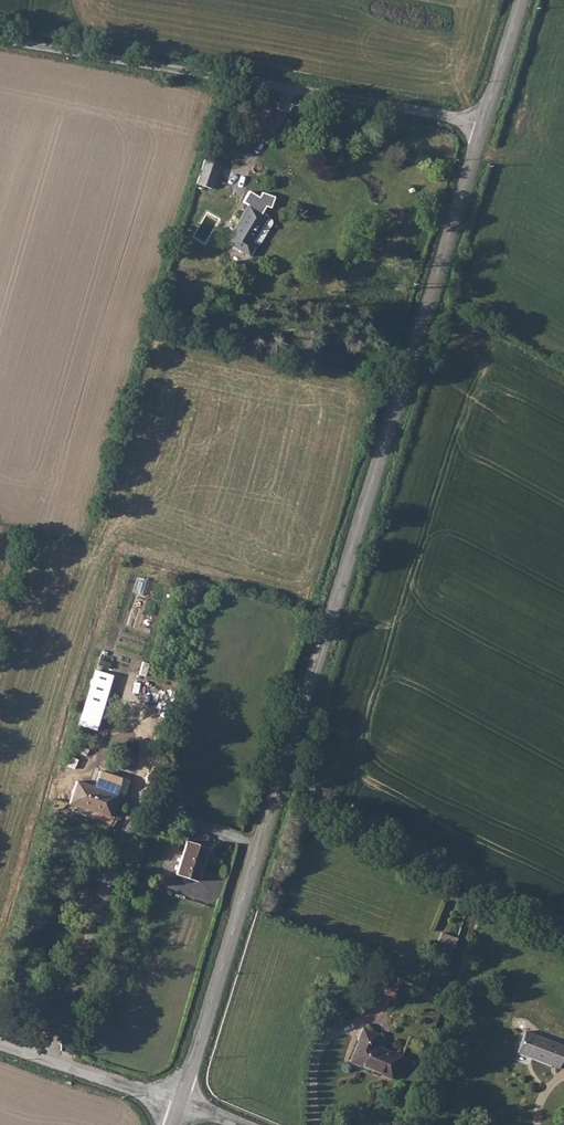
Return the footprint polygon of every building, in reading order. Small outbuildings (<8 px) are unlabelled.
[(204,159),(194,187),(210,192),(219,164),(204,159)] [(246,205),(222,244),(246,259),(253,248),(256,250),(270,225),(262,220),(265,217),(246,205)] [(206,245),(217,215),(203,210),(192,240),(206,245)] [(96,671),(79,726),(96,732),(114,676),(96,671)] [(76,778),(68,803),(109,817),(118,792),(76,778)] [(219,837),(198,830),(184,874),(205,881),(219,837)] [(439,935),(437,940),(442,942),(440,948),(452,953),(457,941),(439,935)] [(393,969),(385,986),(399,992),(406,975),(393,969)] [(369,1017),(352,1058),(393,1075),(403,1053),(376,1041),(383,1023),(369,1017)] [(516,1051),(560,1069),(563,1060),(563,1048),(524,1032),(516,1051)]
